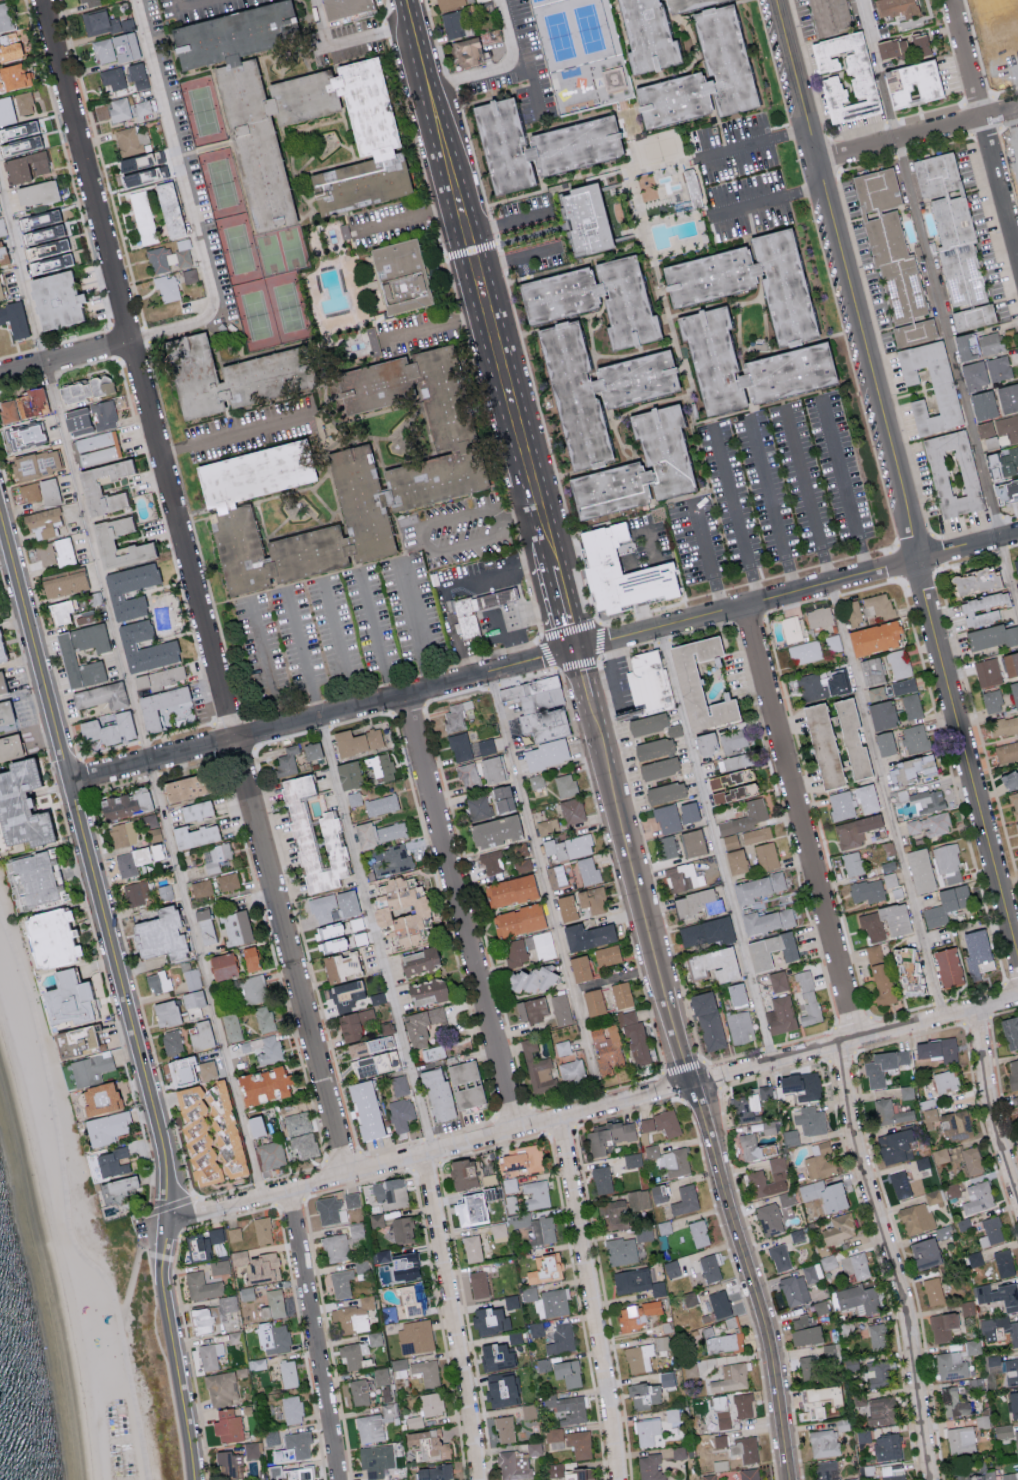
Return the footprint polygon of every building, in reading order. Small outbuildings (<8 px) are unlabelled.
[(170,30),(284,0),(288,0),(300,39),(238,58),(239,62),(253,59),(264,100),(269,99),(266,86),(329,70),(331,77),(337,76),(335,68),(376,57),(399,147),(357,158),(342,95),(337,97),(340,111),(278,128),(274,117),(272,117),(270,115),(268,116),(296,225),(255,234),(212,69),(224,66),(223,61),(180,73),(176,54),(174,54),(173,49),(174,48),(170,30)] [(371,9),(369,0),(321,0),(325,18),(371,9)] [(466,4),(465,0),(436,0),(439,11),(466,4)] [(637,75),(618,0),(733,0),(671,14),(677,41),(681,41),(686,63),(637,75)] [(850,28),(845,0),(807,0),(814,35),(850,28)] [(880,17),(901,11),(902,17),(917,13),(913,0),(876,0),(880,17)] [(15,28),(8,1),(0,3),(0,32),(15,28)] [(700,15),(739,6),(766,108),(723,118),(718,110),(647,130),(639,86),(706,73),(709,81),(719,78),(713,73),(700,15)] [(86,37),(134,27),(132,17),(116,21),(116,17),(106,19),(104,9),(81,14),(86,37)] [(440,14),(446,39),(465,35),(459,10),(440,14)] [(1017,66),(1017,29),(996,33),(1002,69),(1017,66)] [(138,57),(133,31),(92,40),(97,64),(115,60),(115,62),(138,57)] [(878,113),(861,31),(808,41),(814,74),(838,69),(834,54),(841,53),(850,98),(862,95),(863,99),(846,103),(843,87),(838,88),(836,75),(818,78),(827,123),(878,113)] [(879,60),(929,50),(925,33),(875,43),(879,60)] [(475,56),(482,54),(478,36),(451,42),(452,50),(447,51),(451,68),(476,62),(475,56)] [(939,97),(932,60),(881,70),(889,107),(939,97)] [(4,91),(32,82),(28,70),(23,72),(20,61),(0,67),(0,78),(4,91)] [(126,64),(128,81),(134,80),(135,90),(147,88),(144,62),(126,64)] [(125,86),(121,66),(98,70),(102,91),(125,86)] [(625,85),(620,67),(600,71),(605,90),(625,85)] [(35,111),(29,91),(14,95),(19,115),(35,111)] [(10,95),(0,97),(0,125),(16,122),(10,95)] [(612,115),(521,135),(512,96),(472,105),(492,194),(535,185),(534,177),(622,157),(612,115)] [(108,99),(110,121),(131,119),(128,97),(108,99)] [(135,102),(138,115),(152,112),(149,99),(135,102)] [(39,133),(36,133),(35,123),(0,128),(0,151),(1,155),(41,148),(39,133)] [(115,131),(122,157),(145,150),(143,143),(149,141),(147,131),(136,134),(134,125),(115,131)] [(49,172),(45,151),(3,159),(8,184),(33,180),(32,175),(49,172)] [(985,300),(972,242),(973,242),(952,151),(911,160),(920,200),(928,198),(939,247),(937,248),(951,307),(985,300)] [(417,194),(328,217),(317,177),(406,153),(417,194)] [(684,169),(692,208),(703,206),(695,167),(684,169)] [(900,203),(892,167),(851,177),(857,203),(862,202),(864,211),(900,203)] [(16,207),(58,199),(54,179),(12,188),(16,207)] [(154,184),(167,239),(184,235),(171,180),(154,184)] [(603,184),(619,246),(570,259),(554,197),(603,184)] [(158,242),(146,189),(129,193),(141,246),(158,242)] [(27,228),(59,221),(56,209),(24,216),(27,228)] [(927,315),(912,252),(906,254),(896,209),(876,214),(877,218),(866,221),(889,323),(927,315)] [(31,273),(73,265),(70,251),(67,251),(64,236),(63,237),(60,223),(24,231),(27,243),(25,244),(31,273)] [(669,306),(755,288),(752,277),(759,276),(774,348),(815,339),(791,227),(746,237),(748,246),(660,265),(669,306)] [(422,240),(438,302),(392,314),(375,252),(422,240)] [(525,325),(598,309),(595,297),(601,296),(607,326),(603,327),(608,350),(659,339),(654,314),(647,315),(634,254),(589,264),(590,266),(515,282),(525,325)] [(185,284),(199,280),(195,267),(181,271),(185,284)] [(24,280),(36,331),(85,320),(83,311),(81,311),(77,293),(73,294),(68,270),(24,280)] [(174,274),(154,278),(160,303),(180,298),(174,274)] [(22,302),(0,306),(0,324),(8,323),(12,339),(29,336),(22,302)] [(995,322),(990,303),(950,313),(955,332),(995,322)] [(701,413),(835,387),(826,343),(734,361),(728,329),(729,329),(725,306),(675,316),(680,341),(686,340),(701,413)] [(890,328),(895,348),(936,337),(931,317),(890,328)] [(535,328),(568,472),(610,462),(594,393),(598,392),(602,409),(677,392),(667,349),(592,367),(594,379),(586,381),(584,372),(587,371),(575,319),(535,328)] [(370,347),(378,345),(374,326),(365,328),(370,347)] [(1004,351),(999,331),(974,337),(973,332),(952,337),(958,362),(1004,351)] [(178,421),(222,411),(221,405),(257,397),(254,381),(263,379),(262,374),(274,371),(271,360),(293,355),(291,349),(211,366),(204,332),(161,341),(178,421)] [(962,425),(943,340),(895,350),(903,386),(918,383),(915,369),(926,366),(937,414),(927,417),(923,398),(909,401),(916,435),(962,425)] [(228,595),(348,566),(354,564),(394,554),(384,513),(487,488),(478,452),(473,442),(449,344),(408,354),(401,356),(333,373),(343,415),(419,396),(434,458),(376,472),(387,486),(378,493),(366,444),(326,453),(346,537),(339,538),(336,525),(257,544),(246,499),(314,482),(304,441),(197,466),(228,595)] [(1012,377),(1006,354),(984,360),(990,382),(1012,377)] [(989,385),(982,360),(960,366),(966,391),(989,385)] [(112,392),(109,376),(57,387),(61,403),(112,392)] [(1016,383),(995,388),(1001,414),(1017,410),(1017,389),(1016,383)] [(48,414),(42,386),(24,390),(25,396),(0,401),(0,411),(2,422),(48,414)] [(997,415),(991,390),(969,395),(975,421),(997,415)] [(117,426),(112,400),(63,411),(68,436),(117,426)] [(693,494),(680,427),(682,427),(677,404),(626,414),(631,440),(637,439),(643,469),(639,470),(638,462),(567,476),(575,517),(693,494)] [(1008,443),(1017,442),(1017,415),(993,419),(996,435),(1006,433),(1008,443)] [(997,448),(992,420),(975,424),(978,439),(983,438),(985,450),(997,448)] [(9,446),(41,445),(40,427),(9,428),(9,446)] [(940,519),(982,509),(965,429),(922,439),(940,519)] [(73,439),(79,466),(119,458),(114,431),(73,439)] [(990,479),(1017,473),(1017,447),(1006,449),(1006,451),(985,456),(990,479)] [(125,508),(122,492),(99,497),(96,483),(131,475),(128,460),(78,470),(88,516),(125,508)] [(59,504),(54,478),(15,486),(18,503),(41,498),(43,507),(59,504)] [(995,504),(1017,499),(1017,479),(991,485),(995,504)] [(60,524),(58,509),(21,514),(23,529),(32,527),(34,539),(53,537),(51,525),(60,524)] [(103,568),(153,558),(149,542),(112,549),(110,537),(131,532),(128,516),(93,523),(103,568)] [(669,563),(618,573),(612,543),(626,540),(622,522),(577,532),(584,568),(582,568),(591,612),(601,610),(603,615),(620,611),(619,606),(660,597),(661,600),(676,596),(669,563)] [(57,567),(74,562),(68,537),(36,545),(42,566),(56,563),(57,567)] [(113,622),(147,615),(143,595),(122,600),(120,592),(159,584),(154,563),(103,574),(113,622)] [(38,580),(44,600),(88,588),(82,568),(38,580)] [(1002,585),(998,570),(986,573),(985,568),(948,578),(954,599),(1002,585)] [(452,601),(461,640),(479,635),(473,610),(517,599),(514,587),(452,601)] [(960,602),(966,626),(999,618),(996,606),(1009,603),(1006,591),(960,602)] [(529,592),(538,627),(528,630),(508,634),(502,609),(479,615),(484,636),(489,635),(490,642),(467,647),(467,645),(457,607),(467,605),(477,602),(478,606),(527,593),(529,592)] [(863,605),(873,604),(875,617),(892,615),(889,592),(862,596),(863,605)] [(863,622),(857,599),(843,603),(849,626),(863,622)] [(53,626),(68,622),(66,613),(71,612),(68,600),(48,605),(53,626)] [(806,614),(813,612),(813,610),(823,607),(823,609),(829,608),(834,625),(810,631),(806,614)] [(74,625),(95,620),(93,609),(71,614),(74,625)] [(803,639),(796,614),(779,619),(786,643),(803,639)] [(126,673),(180,662),(175,640),(136,649),(134,642),(153,637),(149,619),(116,626),(126,673)] [(849,634),(897,622),(899,627),(901,626),(903,633),(899,634),(902,647),(856,659),(849,634)] [(1015,624),(1002,627),(1001,622),(965,631),(970,652),(1017,640),(1017,634),(1015,624)] [(66,689),(105,681),(101,660),(75,666),(72,651),(93,647),(94,653),(108,651),(103,623),(54,633),(66,689)] [(10,664),(0,666),(0,632),(2,631),(10,664)] [(667,645),(686,729),(737,717),(732,696),(703,703),(693,661),(713,656),(712,655),(721,653),(716,633),(667,645)] [(788,648),(819,640),(823,659),(793,667),(788,648)] [(679,706),(653,712),(650,713),(645,714),(645,712),(644,707),(640,707),(637,699),(627,655),(639,652),(649,649),(663,645),(665,651),(679,706)] [(912,674),(905,648),(886,653),(893,680),(912,674)] [(1005,676),(1017,673),(1017,649),(999,654),(1005,676)] [(882,681),(879,656),(860,658),(864,683),(882,681)] [(1000,683),(997,657),(975,660),(978,686),(1000,683)] [(131,677),(134,689),(149,686),(149,689),(186,681),(182,665),(131,677)] [(797,676),(802,700),(847,691),(842,668),(825,671),(828,683),(820,685),(817,671),(797,676)] [(11,698),(0,701),(0,674),(5,673),(11,698)] [(894,695),(917,690),(914,677),(890,683),(894,695)] [(1017,708),(1017,679),(1007,682),(1014,709),(1017,708)] [(128,706),(121,680),(70,693),(74,710),(106,702),(108,711),(128,706)] [(560,694),(529,701),(528,699),(526,688),(528,687),(557,680),(560,694)] [(190,702),(186,687),(136,697),(144,734),(160,731),(155,710),(190,702)] [(868,691),(884,687),(886,699),(870,703),(868,691)] [(985,713),(1003,709),(998,688),(981,692),(985,713)] [(525,702),(519,704),(504,707),(501,695),(522,690),(525,702)] [(907,719),(922,716),(917,692),(901,696),(907,719)] [(529,720),(523,721),(521,714),(519,704),(525,702),(528,701),(529,701),(560,694),(563,708),(558,709),(558,712),(555,713),(529,720)] [(857,726),(850,695),(833,699),(850,778),(869,774),(862,743),(858,744),(854,727),(857,726)] [(448,704),(449,712),(443,713),(447,732),(466,728),(462,709),(472,707),(471,699),(448,704)] [(872,729),(896,725),(892,699),(868,703),(872,729)] [(842,783),(823,700),(801,705),(820,788),(842,783)] [(20,731),(0,737),(0,706),(13,703),(20,731)] [(112,713),(115,723),(98,727),(96,719),(78,723),(82,741),(99,738),(101,746),(135,738),(128,710),(112,713)] [(667,728),(664,712),(627,717),(629,733),(667,728)] [(562,713),(568,739),(535,747),(533,737),(529,738),(523,739),(519,723),(529,721),(562,713)] [(988,720),(992,738),(1017,731),(1017,713),(988,720)] [(682,734),(679,723),(666,726),(668,737),(682,734)] [(907,753),(929,749),(924,723),(902,727),(907,753)] [(379,728),(350,734),(348,728),(332,731),(337,755),(383,746),(379,728)] [(717,758),(719,770),(751,763),(744,728),(719,733),(723,752),(741,748),(742,753),(717,758)] [(896,752),(890,729),(873,734),(879,756),(896,752)] [(715,750),(710,730),(693,734),(699,754),(715,750)] [(447,736),(454,762),(473,757),(466,731),(447,736)] [(632,745),(636,760),(674,750),(670,735),(632,745)] [(28,759),(0,767),(0,742),(22,736),(28,759)] [(568,760),(564,736),(535,742),(536,747),(522,750),(526,769),(568,760)] [(473,742),(477,757),(496,751),(491,737),(473,742)] [(301,745),(305,759),(322,755),(319,740),(301,745)] [(994,746),(998,763),(1017,758),(1017,740),(994,746)] [(274,756),(279,776),(297,771),(293,753),(299,752),(297,743),(284,746),(286,753),(274,756)] [(364,756),(365,766),(374,764),(376,780),(394,778),(390,752),(364,756)] [(890,781),(899,779),(900,783),(915,780),(913,773),(922,771),(923,777),(936,774),(931,752),(900,759),(901,765),(887,768),(890,781)] [(480,758),(485,783),(503,779),(499,754),(480,758)] [(641,779),(679,772),(676,756),(638,763),(641,779)] [(336,762),(339,788),(361,786),(359,760),(336,762)] [(13,846),(33,840),(35,846),(58,840),(51,811),(36,815),(29,792),(47,788),(40,761),(14,768),(15,772),(0,776),(0,799),(13,846)] [(479,784),(475,761),(457,765),(461,788),(479,784)] [(707,777),(711,791),(710,791),(714,803),(756,791),(748,766),(707,777)] [(1004,790),(1017,784),(1017,768),(999,776),(1004,790)] [(161,781),(165,802),(209,790),(204,770),(161,781)] [(351,874),(335,809),(316,813),(329,868),(319,870),(302,800),(298,801),(297,796),(313,792),(309,772),(279,779),(306,894),(339,886),(337,878),(351,874)] [(558,797),(577,792),(571,772),(553,777),(558,797)] [(686,794),(682,779),(644,789),(648,805),(686,794)] [(512,810),(510,784),(491,786),(494,812),(512,810)] [(150,811),(147,785),(127,787),(128,793),(98,797),(101,817),(150,811)] [(856,790),(873,785),(880,810),(863,815),(856,790)] [(900,802),(909,799),(906,788),(897,791),(900,802)] [(918,812),(945,807),(941,788),(908,794),(910,803),(916,802),(918,812)] [(829,797),(849,791),(852,802),(856,801),(858,807),(853,808),(855,813),(853,814),(854,817),(832,823),(830,813),(833,812),(829,797)] [(1015,818),(1017,817),(1017,791),(1009,793),(1015,818)] [(368,815),(399,809),(395,793),(364,800),(368,815)] [(466,797),(470,820),(492,816),(488,793),(466,797)] [(585,820),(580,796),(559,801),(564,825),(585,820)] [(767,818),(763,796),(745,799),(748,816),(717,821),(719,834),(756,827),(754,821),(767,818)] [(181,822),(212,815),(208,798),(177,806),(181,822)] [(678,803),(681,822),(698,819),(695,800),(678,803)] [(654,807),(660,834),(681,829),(675,802),(654,807)] [(140,816),(143,829),(158,825),(155,812),(140,816)] [(468,824),(473,847),(521,836),(515,812),(468,824)] [(906,823),(919,820),(919,821),(927,819),(926,818),(948,812),(952,826),(948,827),(950,834),(927,840),(925,832),(929,831),(928,827),(921,829),(922,833),(909,836),(906,823)] [(835,827),(880,815),(883,827),(864,833),(866,842),(863,843),(864,847),(841,853),(838,844),(840,844),(835,827)] [(558,830),(555,817),(535,822),(539,835),(558,830)] [(114,847),(139,841),(134,819),(108,825),(114,847)] [(408,836),(405,821),(373,828),(371,820),(351,824),(356,847),(408,836)] [(176,849),(219,838),(215,822),(186,829),(185,823),(170,827),(176,849)] [(163,839),(160,827),(147,830),(150,843),(163,839)] [(742,842),(771,839),(770,827),(741,830),(742,842)] [(594,852),(590,833),(553,842),(552,837),(541,840),(545,855),(555,853),(557,861),(594,852)] [(678,854),(672,833),(656,838),(661,859),(678,854)] [(725,849),(740,846),(737,833),(722,836),(725,849)] [(761,870),(779,866),(773,840),(755,845),(761,870)] [(114,853),(120,878),(138,874),(135,863),(151,860),(151,859),(163,857),(159,842),(149,844),(149,846),(114,853)] [(231,857),(229,842),(202,847),(206,874),(219,872),(217,860),(231,857)] [(518,857),(528,855),(526,842),(515,844),(518,857)] [(963,880),(955,842),(933,847),(941,885),(963,880)] [(414,868),(411,854),(407,855),(404,843),(374,851),(377,862),(366,864),(370,879),(414,868)] [(729,874),(747,869),(741,847),(724,852),(729,874)] [(905,850),(912,893),(934,889),(927,847),(905,850)] [(502,871),(498,849),(476,853),(479,867),(484,866),(485,874),(502,871)] [(11,863),(59,850),(73,900),(25,913),(11,863)] [(864,872),(858,850),(841,854),(846,877),(864,872)] [(576,859),(582,885),(601,881),(598,867),(594,868),(592,856),(576,859)] [(532,868),(529,857),(514,861),(517,873),(532,868)] [(672,892),(705,884),(702,874),(696,876),(692,861),(666,868),(672,892)] [(566,886),(563,864),(547,866),(549,888),(566,886)] [(217,874),(220,891),(239,887),(237,871),(217,874)] [(897,885),(895,871),(882,874),(884,887),(897,885)] [(786,888),(783,872),(733,881),(738,905),(753,902),(752,895),(786,888)] [(482,884),(488,908),(537,897),(532,873),(482,884)] [(417,942),(418,934),(416,927),(422,926),(419,916),(429,914),(425,895),(413,894),(412,887),(406,886),(403,877),(399,876),(383,880),(382,893),(372,895),(375,908),(370,909),(374,923),(379,924),(391,921),(394,933),(393,936),(392,941),(394,948),(417,942)] [(144,897),(149,896),(147,879),(122,883),(126,907),(145,904),(144,897)] [(192,896),(212,894),(211,879),(190,881),(192,896)] [(850,886),(866,882),(866,885),(881,881),(886,900),(868,905),(867,901),(855,904),(850,886)] [(946,909),(971,904),(967,883),(936,890),(939,905),(922,909),(926,928),(949,923),(946,909)] [(159,900),(173,898),(171,884),(158,885),(159,900)] [(586,888),(575,890),(579,907),(588,905),(590,915),(607,911),(601,885),(586,888)] [(723,909),(720,897),(714,898),(712,888),(673,896),(677,916),(703,910),(704,914),(723,909)] [(309,898),(315,925),(333,921),(330,908),(339,906),(341,917),(358,913),(353,889),(309,898)] [(561,921),(576,917),(570,893),(555,897),(561,921)] [(139,957),(165,951),(167,960),(188,955),(182,928),(180,929),(174,902),(154,907),(156,917),(131,923),(139,957)] [(491,914),(496,938),(545,926),(540,902),(491,914)] [(877,910),(897,904),(898,906),(904,904),(911,933),(892,938),(888,920),(880,922),(877,910)] [(746,935),(795,923),(791,906),(756,915),(755,909),(741,913),(746,935)] [(195,909),(199,944),(215,942),(211,907),(195,909)] [(29,920),(72,908),(86,961),(43,972),(29,920)] [(252,940),(246,908),(220,913),(226,945),(252,940)] [(858,918),(877,913),(879,923),(882,922),(887,940),(870,944),(866,930),(862,931),(858,918)] [(718,938),(720,943),(735,939),(728,914),(679,927),(684,947),(718,938)] [(316,926),(320,953),(334,951),(333,940),(350,937),(347,921),(316,926)] [(568,951),(616,939),(611,921),(581,929),(580,921),(561,926),(568,951)] [(961,932),(970,980),(980,978),(978,970),(992,967),(984,927),(961,932)] [(752,971),(772,967),(768,950),(780,948),(783,960),(798,957),(792,930),(746,941),(752,971)] [(556,956),(550,931),(503,941),(508,966),(529,962),(527,950),(535,948),(538,960),(556,956)] [(596,967),(621,961),(617,943),(592,949),(596,967)] [(894,1002),(881,943),(864,947),(877,1005),(894,1002)] [(240,947),(246,971),(259,967),(253,944),(240,947)] [(685,956),(691,980),(707,976),(706,969),(713,967),(716,982),(739,977),(732,945),(685,956)] [(922,994),(916,945),(894,947),(899,996),(922,994)] [(943,988),(964,981),(953,945),(932,951),(943,988)] [(398,954),(402,973),(438,965),(434,946),(398,954)] [(321,957),(325,980),(360,975),(355,948),(345,950),(346,953),(321,957)] [(237,974),(230,950),(207,956),(213,980),(237,974)] [(573,981),(591,976),(585,953),(567,957),(573,981)] [(822,1020),(809,968),(795,972),(805,1013),(798,1015),(801,1025),(822,1020)] [(78,969),(58,974),(62,990),(47,994),(56,1027),(72,1023),(73,1028),(103,1020),(93,982),(82,985),(78,969)] [(788,988),(784,969),(768,973),(772,992),(788,988)] [(146,974),(151,994),(172,989),(169,977),(165,978),(163,970),(146,974)] [(239,976),(242,1003),(267,1000),(264,974),(239,976)] [(446,999),(443,977),(408,983),(411,1005),(446,999)] [(361,978),(330,984),(333,1003),(364,997),(361,978)] [(632,1006),(629,981),(612,983),(615,1007),(632,1006)] [(747,1002),(741,981),(725,985),(732,1007),(747,1002)] [(583,990),(586,1015),(605,1012),(601,987),(583,990)] [(205,1004),(202,988),(181,993),(185,1008),(205,1004)] [(726,1046),(712,990),(691,994),(705,1051),(726,1046)] [(385,1002),(383,992),(370,994),(372,1004),(385,1002)] [(557,1026),(572,1023),(566,993),(551,996),(557,1026)] [(773,1009),(765,1011),(770,1034),(797,1028),(789,993),(770,997),(773,1009)] [(549,1013),(545,995),(515,1001),(518,1021),(527,1019),(528,1023),(543,1020),(542,1015),(549,1013)] [(151,1004),(157,1027),(180,1021),(174,998),(151,1004)] [(260,1033),(275,1028),(268,1004),(253,1008),(260,1033)] [(403,1014),(410,1049),(429,1045),(425,1025),(446,1020),(442,1005),(403,1014)] [(344,1042),(361,1037),(360,1032),(377,1027),(371,1007),(337,1015),(344,1042)] [(622,1011),(630,1067),(650,1064),(644,1020),(637,1021),(635,1009),(622,1011)] [(731,1044),(754,1040),(749,1010),(726,1013),(731,1044)] [(228,1042),(243,1038),(235,1011),(221,1015),(228,1042)] [(1007,1049),(1017,1046),(1017,1014),(1000,1019),(1007,1049)] [(214,1045),(208,1018),(194,1021),(197,1031),(188,1033),(192,1050),(214,1045)] [(394,1032),(392,1021),(381,1023),(382,1034),(394,1032)] [(624,1065),(618,1023),(604,1025),(605,1026),(591,1029),(598,1076),(613,1074),(612,1067),(624,1065)] [(59,1036),(99,1026),(106,1052),(101,1053),(100,1051),(90,1054),(91,1056),(66,1062),(59,1036)] [(184,1052),(179,1029),(162,1032),(167,1055),(184,1052)] [(361,1040),(364,1051),(391,1045),(389,1034),(361,1040)] [(239,1041),(240,1051),(261,1047),(262,1052),(256,1053),(258,1063),(281,1060),(277,1035),(239,1041)] [(941,1037),(942,1062),(957,1061),(956,1036),(941,1037)] [(533,1093),(557,1088),(549,1056),(534,1059),(532,1052),(538,1050),(535,1038),(521,1041),(533,1093)] [(555,1042),(558,1056),(571,1053),(568,1039),(555,1042)] [(916,1057),(940,1054),(939,1039),(914,1042),(916,1057)] [(445,1055),(443,1044),(421,1049),(424,1060),(445,1055)] [(397,1066),(393,1048),(353,1059),(357,1076),(397,1066)] [(867,1089),(885,1087),(883,1067),(910,1064),(908,1048),(870,1052),(871,1061),(864,1062),(867,1089)] [(111,1052),(69,1061),(74,1087),(102,1081),(100,1072),(114,1069),(111,1052)] [(195,1079),(191,1055),(171,1058),(175,1082),(195,1079)] [(197,1062),(200,1079),(217,1075),(214,1058),(197,1062)] [(562,1082),(585,1078),(582,1059),(558,1063),(562,1082)] [(1007,1060),(1010,1088),(1017,1087),(1017,1059),(1007,1060)] [(477,1079),(474,1060),(446,1064),(449,1084),(477,1079)] [(236,1074),(242,1104),(289,1095),(284,1065),(236,1074)] [(421,1070),(432,1121),(455,1116),(447,1078),(442,1080),(439,1066),(421,1070)] [(959,1087),(954,1068),(932,1074),(937,1093),(959,1087)] [(821,1098),(819,1071),(778,1075),(780,1092),(796,1090),(797,1101),(821,1098)] [(409,1092),(404,1073),(390,1077),(395,1096),(409,1092)] [(383,1135),(371,1078),(348,1083),(360,1140),(383,1135)] [(84,1115),(120,1107),(113,1079),(78,1087),(84,1115)] [(246,1174),(224,1080),(199,1086),(199,1084),(173,1090),(181,1125),(180,1125),(187,1156),(188,1156),(195,1186),(246,1174)] [(452,1091),(457,1110),(485,1102),(480,1083),(452,1091)] [(758,1086),(759,1100),(773,1098),(772,1084),(758,1086)] [(914,1097),(912,1085),(900,1086),(901,1099),(914,1097)] [(760,1109),(757,1093),(732,1097),(736,1122),(754,1119),(752,1111),(760,1109)] [(895,1112),(892,1096),(873,1100),(878,1126),(915,1119),(913,1108),(895,1112)] [(406,1119),(414,1117),(411,1097),(388,1101),(393,1133),(408,1130),(406,1119)] [(823,1109),(815,1110),(815,1105),(799,1107),(800,1113),(793,1114),(794,1124),(801,1123),(802,1135),(826,1132),(823,1109)] [(967,1108),(952,1111),(938,1114),(936,1107),(923,1109),(927,1130),(937,1128),(938,1136),(955,1133),(956,1139),(973,1135),(967,1108)] [(680,1134),(674,1109),(639,1118),(642,1132),(663,1127),(666,1137),(680,1134)] [(115,1141),(114,1134),(131,1131),(127,1110),(84,1119),(89,1147),(115,1141)] [(311,1132),(308,1111),(284,1114),(286,1134),(311,1132)] [(264,1133),(260,1114),(245,1117),(249,1136),(264,1133)] [(634,1120),(597,1124),(597,1130),(586,1131),(589,1156),(605,1154),(604,1142),(636,1139),(634,1120)] [(776,1132),(773,1120),(762,1122),(764,1134),(776,1132)] [(882,1164),(905,1159),(903,1149),(914,1147),(911,1128),(877,1134),(882,1164)] [(784,1146),(799,1144),(796,1129),(781,1131),(784,1146)] [(318,1155),(313,1132),(289,1136),(291,1148),(296,1147),(298,1159),(318,1155)] [(742,1160),(758,1158),(755,1132),(739,1134),(742,1160)] [(256,1146),(262,1169),(286,1163),(280,1139),(256,1146)] [(810,1144),(813,1155),(804,1157),(809,1178),(835,1172),(831,1154),(828,1140),(810,1144)] [(544,1169),(539,1143),(514,1147),(515,1153),(498,1156),(500,1171),(526,1166),(528,1172),(544,1169)] [(644,1145),(646,1159),(659,1157),(658,1144),(644,1145)] [(773,1153),(773,1144),(759,1145),(759,1154),(773,1153)] [(984,1171),(977,1145),(962,1149),(961,1144),(948,1147),(948,1146),(932,1150),(936,1165),(960,1159),(965,1176),(984,1171)] [(130,1171),(128,1162),(119,1163),(117,1157),(128,1155),(127,1146),(96,1152),(101,1176),(130,1171)] [(668,1177),(691,1171),(685,1146),(661,1152),(668,1177)] [(625,1167),(642,1165),(640,1152),(623,1154),(625,1167)] [(767,1158),(773,1181),(766,1183),(762,1168),(746,1172),(752,1197),(786,1189),(781,1171),(786,1170),(782,1155),(767,1158)] [(453,1189),(476,1185),(471,1157),(448,1160),(453,1189)] [(918,1161),(919,1168),(930,1167),(929,1159),(918,1161)] [(595,1195),(612,1192),(608,1164),(592,1167),(595,1195)] [(888,1174),(897,1200),(913,1194),(904,1168),(888,1174)] [(104,1182),(108,1197),(138,1189),(134,1174),(104,1182)] [(408,1205),(403,1177),(373,1182),(378,1210),(408,1205)] [(526,1209),(550,1206),(547,1179),(522,1182),(524,1196),(526,1209)] [(825,1213),(847,1206),(839,1180),(824,1185),(822,1179),(798,1186),(803,1202),(820,1197),(825,1213)] [(669,1203),(672,1215),(699,1208),(693,1182),(677,1186),(681,1200),(669,1203)] [(947,1197),(960,1195),(958,1182),(945,1184),(947,1197)] [(667,1183),(650,1185),(652,1202),(669,1200),(667,1183)] [(650,1208),(647,1188),(627,1191),(630,1211),(650,1208)] [(925,1191),(927,1206),(942,1203),(939,1189),(925,1191)] [(795,1202),(792,1190),(778,1194),(782,1206),(795,1202)] [(360,1206),(358,1192),(344,1194),(346,1208),(360,1206)] [(461,1193),(462,1202),(454,1202),(455,1225),(484,1223),(482,1192),(461,1193)] [(518,1211),(516,1195),(505,1196),(507,1212),(518,1211)] [(348,1221),(347,1211),(341,1211),(339,1196),(316,1199),(319,1224),(348,1221)] [(603,1231),(628,1228),(624,1199),(598,1203),(603,1231)] [(934,1227),(927,1200),(898,1208),(906,1235),(934,1227)] [(754,1208),(763,1236),(784,1229),(775,1201),(754,1208)] [(821,1229),(826,1245),(857,1235),(849,1211),(830,1217),(833,1225),(821,1229)] [(556,1241),(552,1215),(531,1218),(530,1212),(507,1216),(509,1229),(530,1226),(532,1236),(527,1237),(528,1245),(556,1241)] [(384,1226),(383,1213),(370,1214),(371,1227),(384,1226)] [(272,1241),(268,1215),(237,1219),(238,1226),(227,1228),(229,1241),(242,1239),(241,1233),(254,1232),(255,1243),(272,1241)] [(413,1241),(411,1215),(389,1217),(392,1243),(413,1241)] [(985,1235),(978,1237),(980,1246),(1004,1241),(998,1215),(982,1218),(985,1235)] [(958,1230),(971,1227),(968,1217),(956,1220),(958,1230)] [(710,1243),(702,1218),(687,1223),(694,1248),(710,1243)] [(672,1232),(669,1219),(657,1223),(660,1235),(672,1232)] [(350,1223),(351,1237),(364,1237),(363,1223),(350,1223)] [(491,1224),(492,1241),(507,1240),(505,1223),(491,1224)] [(938,1239),(952,1235),(949,1224),(935,1227),(938,1239)] [(223,1241),(221,1227),(184,1234),(189,1260),(212,1256),(210,1243),(223,1241)] [(792,1242),(805,1239),(802,1228),(790,1231),(792,1242)] [(326,1263),(350,1259),(345,1232),(322,1236),(326,1263)] [(467,1262),(483,1259),(478,1233),(462,1237),(467,1262)] [(604,1241),(610,1266),(639,1259),(633,1235),(604,1241)] [(914,1256),(911,1256),(915,1270),(940,1262),(933,1236),(910,1243),(914,1256)] [(790,1268),(785,1243),(769,1246),(774,1271),(790,1268)] [(1015,1274),(1008,1247),(993,1251),(999,1278),(1015,1274)] [(279,1278),(276,1252),(247,1256),(246,1249),(230,1251),(232,1265),(244,1264),(246,1282),(279,1278)] [(389,1249),(372,1252),(374,1264),(391,1261),(389,1249)] [(856,1280),(870,1276),(863,1251),(847,1255),(845,1250),(819,1257),(823,1270),(840,1265),(843,1275),(853,1272),(856,1280)] [(974,1275),(987,1271),(979,1250),(967,1254),(974,1275)] [(525,1271),(527,1282),(563,1276),(559,1251),(539,1255),(541,1268),(525,1271)] [(420,1278),(417,1253),(392,1255),(395,1280),(420,1278)] [(719,1280),(715,1254),(699,1256),(704,1282),(719,1280)] [(211,1274),(230,1272),(229,1259),(210,1261),(211,1274)] [(666,1277),(680,1275),(677,1259),(663,1262),(666,1277)] [(802,1267),(806,1282),(823,1278),(819,1263),(802,1267)] [(651,1288),(648,1266),(612,1272),(616,1294),(651,1288)] [(333,1298),(350,1296),(348,1278),(354,1278),(353,1269),(330,1272),(333,1298)] [(224,1294),(222,1280),(204,1282),(202,1270),(185,1272),(189,1300),(224,1294)] [(469,1271),(471,1298),(488,1296),(486,1270),(469,1271)] [(810,1300),(802,1272),(779,1280),(787,1307),(810,1300)] [(927,1305),(943,1302),(939,1276),(923,1279),(927,1305)] [(666,1294),(664,1280),(651,1282),(653,1296),(666,1294)] [(1005,1312),(1017,1310),(1017,1286),(1017,1282),(991,1287),(990,1283),(974,1285),(977,1303),(1002,1298),(1005,1312)] [(399,1284),(399,1306),(404,1306),(404,1315),(420,1315),(419,1300),(412,1300),(412,1284),(399,1284)] [(830,1292),(835,1310),(855,1305),(858,1316),(880,1310),(874,1286),(863,1288),(862,1284),(830,1292)] [(569,1313),(566,1288),(538,1291),(537,1285),(521,1287),(523,1301),(535,1300),(538,1317),(569,1313)] [(239,1288),(241,1300),(254,1298),(252,1286),(239,1288)] [(264,1289),(265,1305),(259,1306),(260,1316),(283,1314),(282,1288),(264,1289)] [(708,1293),(713,1317),(731,1314),(726,1289),(708,1293)] [(681,1294),(686,1307),(699,1302),(695,1290),(681,1294)] [(505,1309),(520,1306),(518,1294),(503,1296),(505,1309)] [(366,1310),(375,1308),(373,1295),(358,1297),(359,1305),(336,1308),(337,1322),(350,1320),(352,1332),(369,1330),(366,1310)] [(662,1312),(661,1300),(616,1306),(619,1331),(646,1327),(644,1315),(662,1312)] [(828,1312),(825,1300),(813,1302),(816,1315),(828,1312)] [(960,1302),(962,1317),(975,1315),(973,1300),(960,1302)] [(476,1335),(510,1329),(508,1315),(502,1316),(500,1305),(471,1310),(476,1335)] [(213,1330),(208,1306),(188,1309),(193,1333),(213,1330)] [(932,1343),(951,1341),(950,1328),(958,1327),(957,1312),(930,1315),(932,1343)] [(817,1315),(807,1317),(806,1315),(792,1317),(793,1329),(791,1329),(792,1344),(820,1341),(817,1315)] [(981,1333),(987,1332),(987,1340),(1004,1339),(1003,1332),(1009,1331),(1011,1347),(1017,1346),(1017,1320),(1009,1321),(1008,1316),(979,1319),(981,1333)] [(733,1317),(724,1319),(727,1328),(735,1326),(733,1317)] [(401,1354),(434,1349),(429,1319),(396,1324),(401,1354)] [(259,1322),(262,1354),(290,1351),(287,1324),(270,1325),(269,1321),(259,1322)] [(529,1323),(531,1337),(544,1335),(542,1321),(529,1323)] [(553,1322),(554,1342),(544,1343),(545,1353),(574,1351),(571,1321),(553,1322)] [(872,1351),(890,1348),(886,1322),(868,1325),(872,1351)] [(743,1349),(741,1332),(713,1335),(712,1327),(704,1327),(707,1353),(743,1349)] [(368,1346),(382,1344),(380,1331),(366,1333),(368,1346)] [(510,1345),(522,1343),(521,1331),(508,1332),(510,1345)] [(655,1337),(657,1350),(669,1349),(668,1335),(655,1337)] [(224,1353),(222,1341),(198,1345),(202,1370),(218,1368),(216,1354),(224,1353)] [(482,1370),(513,1366),(511,1350),(506,1351),(504,1341),(479,1345),(482,1370)] [(347,1370),(362,1368),(359,1342),(337,1345),(338,1357),(345,1356),(347,1370)] [(824,1357),(835,1357),(834,1343),(823,1344),(824,1357)] [(651,1370),(649,1355),(654,1355),(653,1344),(625,1346),(627,1372),(651,1370)] [(968,1377),(967,1359),(961,1360),(960,1351),(936,1353),(938,1380),(968,1377)] [(1000,1360),(999,1354),(987,1356),(988,1366),(1003,1364),(1006,1386),(1017,1384),(1017,1357),(1000,1360)] [(799,1356),(800,1368),(817,1367),(816,1355),(799,1356)] [(408,1376),(407,1358),(392,1359),(393,1377),(408,1376)] [(548,1370),(546,1358),(536,1359),(538,1371),(548,1370)] [(551,1362),(552,1378),(563,1377),(564,1388),(581,1386),(578,1359),(551,1362)] [(282,1387),(297,1386),(294,1360),(279,1361),(282,1387)] [(422,1387),(438,1386),(437,1360),(409,1361),(410,1372),(421,1372),(422,1387)] [(890,1385),(889,1360),(867,1361),(868,1386),(890,1385)] [(710,1392),(747,1389),(744,1362),(721,1364),(723,1379),(709,1380),(710,1392)] [(375,1385),(390,1384),(388,1367),(373,1368),(375,1385)] [(661,1385),(675,1384),(675,1370),(661,1370),(661,1385)] [(208,1405),(238,1402),(235,1371),(205,1374),(208,1405)] [(488,1390),(483,1391),(487,1408),(518,1402),(512,1371),(485,1376),(488,1390)] [(353,1406),(370,1403),(365,1378),(349,1381),(353,1406)] [(658,1381),(628,1385),(631,1409),(642,1407),(642,1405),(661,1402),(658,1381)] [(803,1388),(805,1408),(810,1408),(811,1417),(822,1415),(820,1399),(829,1398),(830,1405),(841,1403),(838,1384),(803,1388)] [(944,1416),(970,1413),(969,1401),(958,1402),(957,1394),(965,1393),(964,1385),(941,1387),(944,1416)] [(419,1394),(422,1415),(442,1413),(440,1391),(419,1394)] [(1012,1420),(1017,1419),(1017,1391),(1007,1393),(1012,1420)] [(736,1418),(753,1416),(751,1392),(733,1394),(736,1418)] [(853,1393),(854,1406),(866,1405),(865,1392),(853,1393)] [(586,1421),(582,1394),(556,1398),(556,1393),(541,1396),(543,1412),(555,1410),(558,1425),(586,1421)] [(280,1397),(284,1424),(303,1421),(299,1394),(280,1397)] [(726,1409),(725,1395),(712,1396),(713,1410),(726,1409)] [(866,1398),(869,1425),(895,1423),(892,1395),(866,1398)] [(522,1405),(522,1418),(536,1418),(535,1404),(522,1405)] [(215,1410),(217,1420),(211,1421),(213,1435),(219,1434),(221,1443),(243,1439),(238,1406),(215,1410)] [(680,1427),(678,1408),(666,1409),(667,1428),(680,1427)] [(717,1429),(730,1428),(729,1410),(716,1411),(717,1429)] [(384,1439),(380,1413),(356,1417),(359,1443),(384,1439)] [(975,1415),(976,1429),(989,1427),(988,1414),(975,1415)] [(406,1416),(407,1427),(423,1426),(422,1415),(406,1416)] [(497,1442),(514,1441),(512,1415),(495,1416),(497,1442)] [(661,1433),(659,1418),(635,1421),(638,1447),(653,1445),(652,1434),(661,1433)] [(1016,1457),(1017,1457),(1017,1429),(1011,1430),(1011,1424),(995,1425),(996,1438),(1014,1437),(1016,1457)] [(948,1453),(974,1450),(972,1425),(946,1428),(948,1453)] [(403,1432),(405,1445),(426,1443),(428,1456),(439,1455),(440,1458),(450,1457),(448,1441),(440,1442),(438,1427),(403,1432)] [(546,1428),(547,1448),(563,1448),(562,1428),(546,1428)] [(279,1443),(277,1429),(263,1431),(266,1445),(279,1443)] [(809,1430),(811,1456),(838,1455),(837,1429),(809,1430)] [(310,1456),(307,1444),(311,1443),(309,1430),(282,1434),(285,1448),(271,1450),(273,1462),(310,1456)] [(590,1458),(589,1430),(564,1431),(565,1446),(573,1445),(573,1459),(590,1458)] [(873,1436),(876,1460),(901,1458),(898,1433),(873,1436)] [(711,1452),(717,1449),(710,1434),(697,1440),(701,1449),(708,1446),(711,1452)] [(727,1446),(726,1434),(714,1435),(715,1447),(727,1446)] [(729,1440),(731,1456),(738,1455),(739,1464),(758,1462),(756,1438),(729,1440)] [(246,1460),(260,1458),(257,1441),(243,1443),(246,1460)] [(527,1455),(541,1455),(541,1442),(527,1442),(527,1455)] [(359,1469),(366,1468),(367,1478),(383,1478),(383,1468),(393,1467),(392,1444),(358,1446),(359,1469)] [(672,1447),(673,1459),(686,1457),(684,1446),(672,1447)] [(243,1453),(233,1454),(233,1450),(214,1451),(215,1478),(243,1477),(243,1453)] [(499,1478),(529,1478),(529,1450),(498,1451),(499,1478)] [(664,1471),(658,1471),(657,1463),(660,1463),(660,1454),(638,1455),(639,1479),(664,1479),(664,1471)] [(837,1460),(814,1461),(815,1479),(838,1479),(837,1460)] [(547,1477),(561,1476),(561,1463),(547,1463),(547,1477)] [(451,1479),(451,1464),(412,1466),(412,1479),(447,1479),(451,1479)] [(882,1479),(905,1479),(904,1464),(881,1464),(882,1479)] [(312,1468),(287,1467),(287,1479),(312,1479),(312,1468)] [(591,1468),(562,1469),(563,1479),(586,1479),(586,1477),(591,1477),(591,1468)] [(741,1479),(759,1479),(759,1468),(740,1469),(741,1479)] [(956,1479),(996,1479),(994,1469),(955,1475),(956,1479)]
